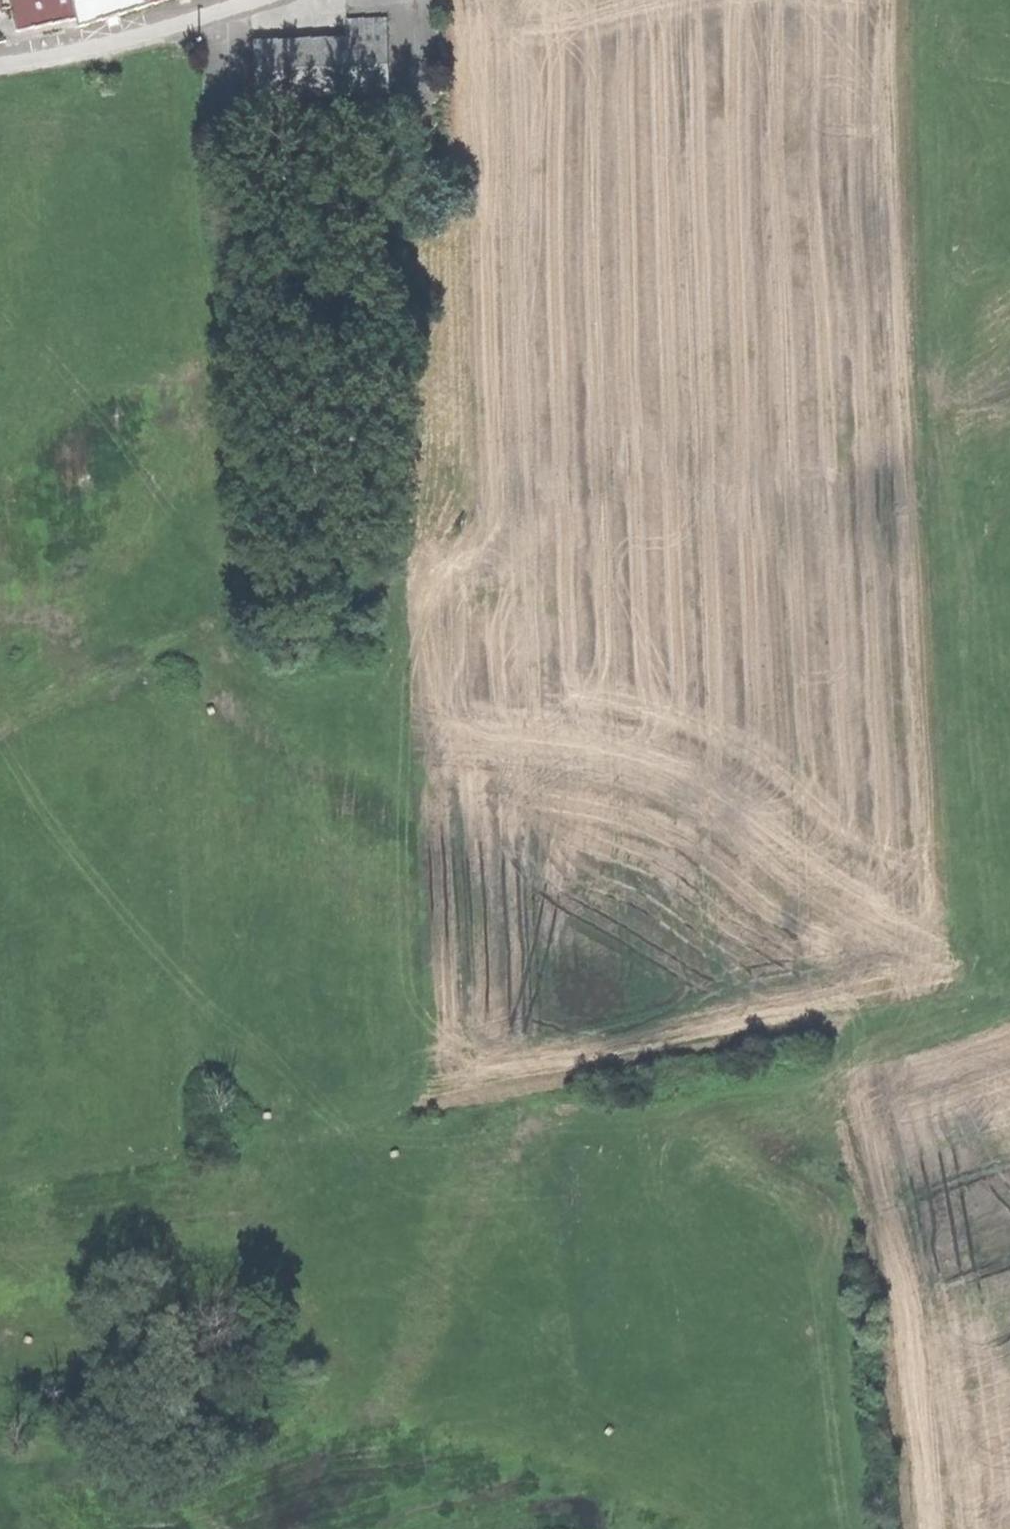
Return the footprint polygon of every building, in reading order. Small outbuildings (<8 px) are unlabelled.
[(12,6),(11,0),(0,0),(0,7),(0,9),(12,6)] [(12,6),(18,31),(80,17),(76,0),(11,0),(12,6)] [(164,0),(76,0),(80,17),(81,21),(82,25),(164,0)] [(256,37),(258,95),(389,91),(387,12),(346,13),(347,34),(256,37)]
